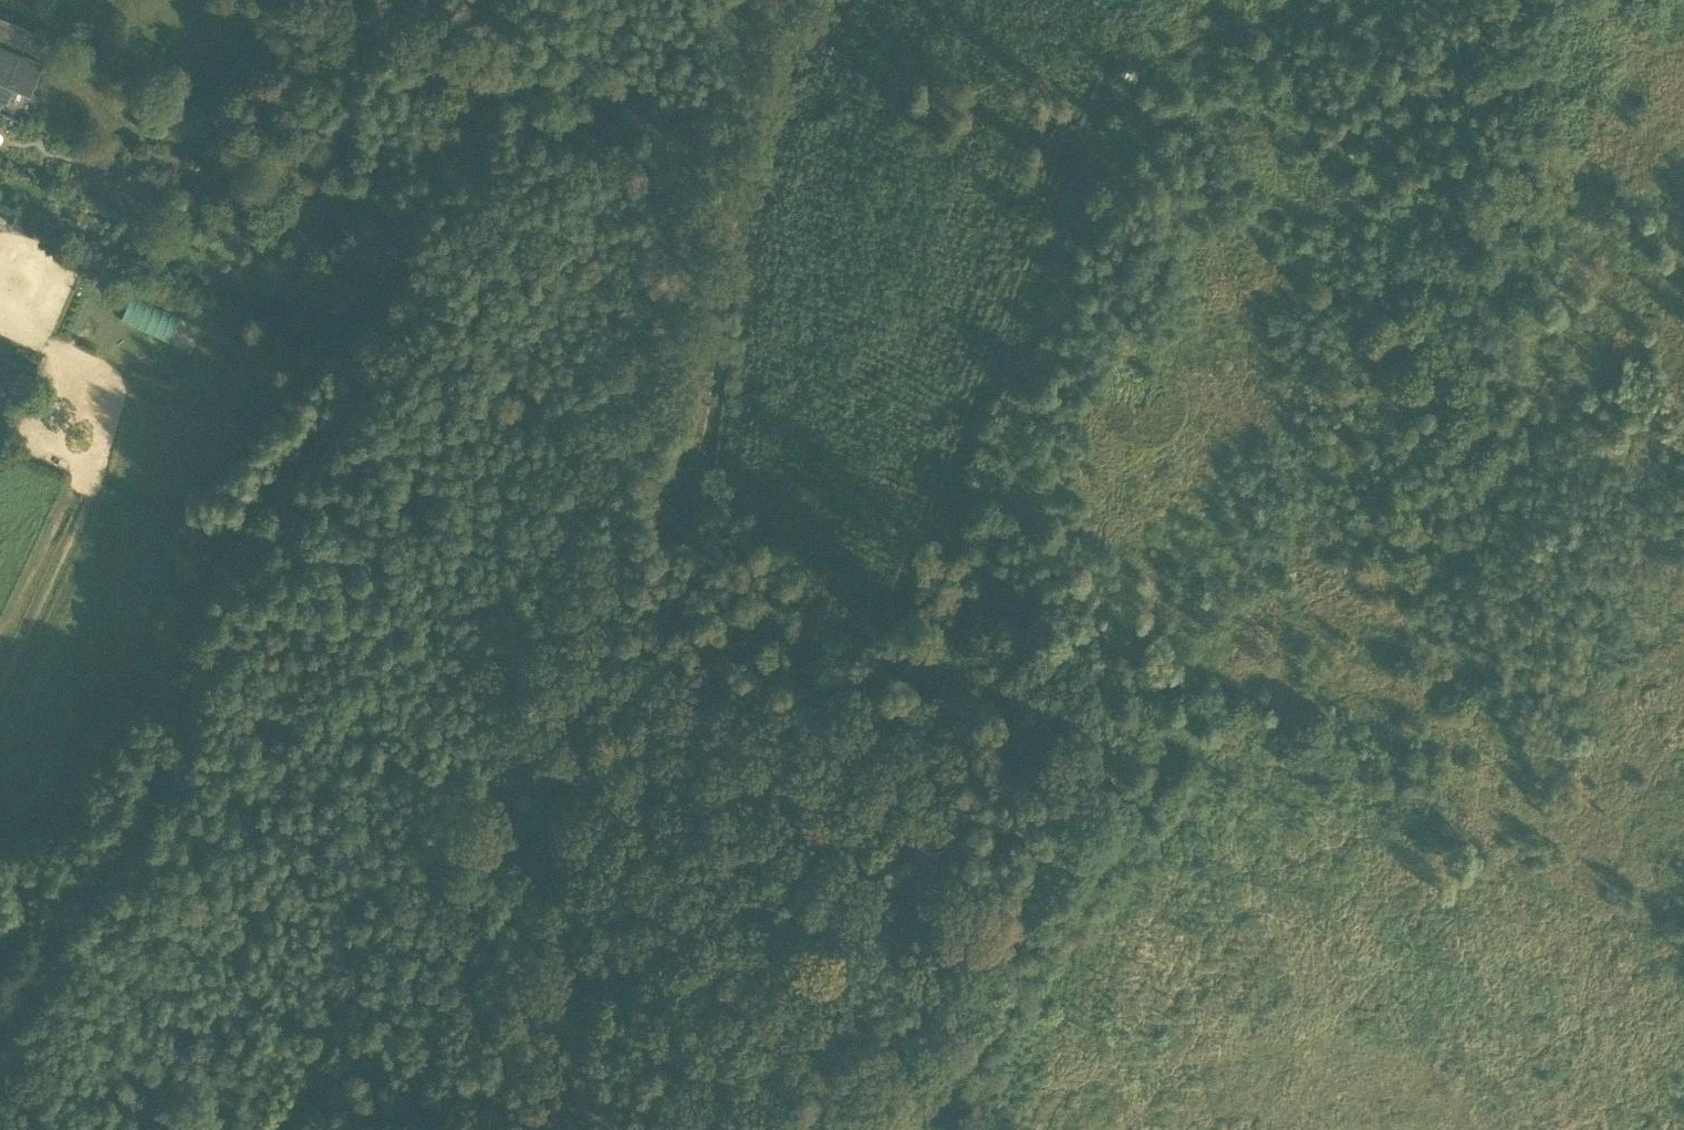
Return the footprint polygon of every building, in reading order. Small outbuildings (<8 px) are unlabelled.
[(21,52),(32,28),(0,15),(0,43),(21,52)] [(6,97),(14,78),(30,85),(41,61),(21,52),(0,43),(0,94),(4,96),(6,97)] [(166,335),(174,315),(127,297),(119,316),(166,335)]
